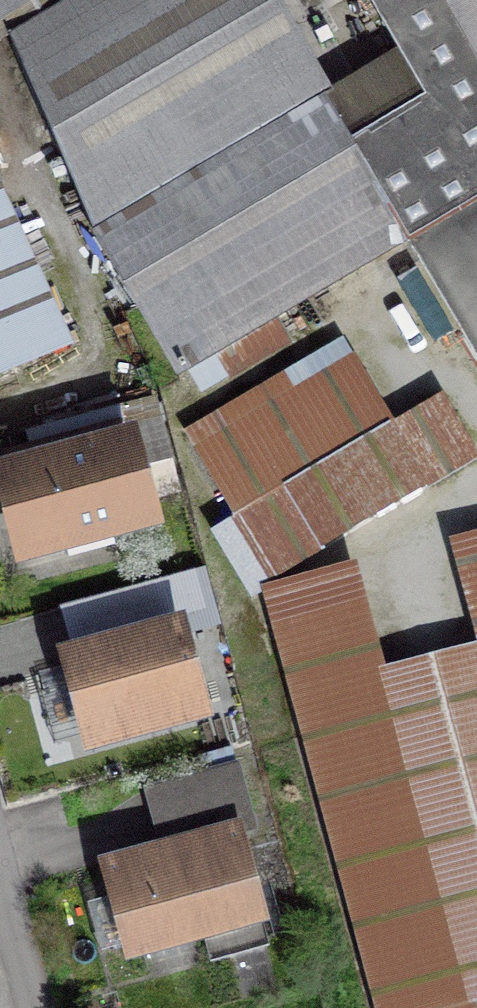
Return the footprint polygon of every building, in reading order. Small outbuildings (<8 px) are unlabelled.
[(95,0),(0,0),(0,29),(6,52),(95,0)] [(434,12),(426,0),(357,0),(393,62),(317,106),(258,0),(95,0),(6,52),(93,232),(171,382),(399,252),(476,386),(476,0),(455,0),(434,12)] [(0,218),(0,382),(63,353),(0,218)] [(391,436),(350,366),(293,399),(285,385),(187,442),(271,583),(473,465),(439,408),(391,436)] [(0,468),(0,543),(8,575),(147,538),(120,437),(0,468)] [(261,594),(370,1007),(464,1007),(476,1004),(476,537),(447,545),(476,654),(380,679),(351,570),(261,594)] [(198,725),(173,626),(48,658),(74,756),(198,725)] [(141,795),(157,852),(92,870),(120,967),(255,929),(229,838),(246,834),(229,771),(141,795)]
